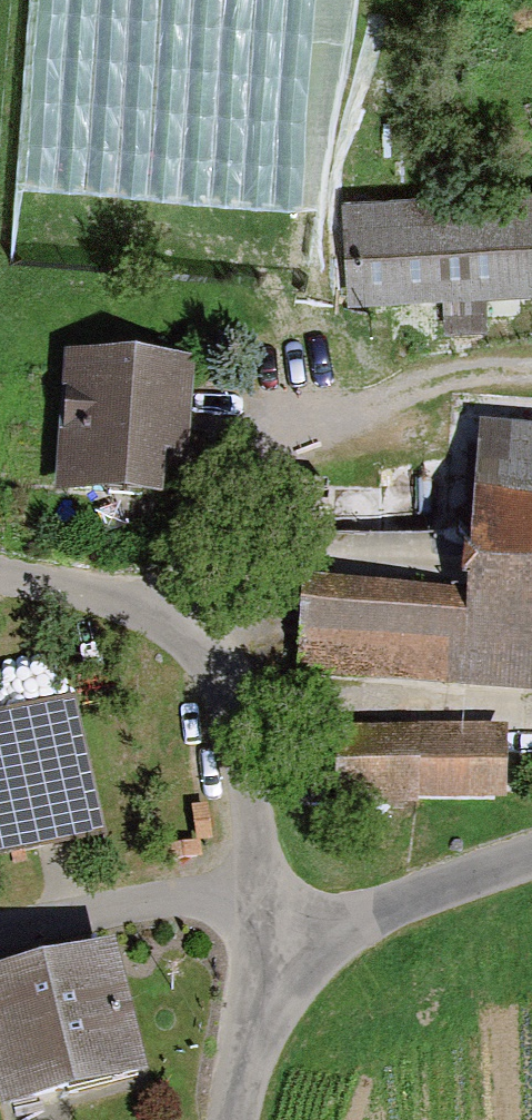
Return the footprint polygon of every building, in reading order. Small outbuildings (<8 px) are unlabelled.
[(212,11),(260,12),(260,0),(212,0),(212,11)] [(340,49),(342,103),(414,100),(412,46),(340,49)] [(337,197),(343,302),(531,292),(531,186),(337,197)] [(187,389),(65,373),(49,494),(172,510),(187,389)] [(293,596),(287,679),(531,697),(531,423),(482,419),(468,609),(293,596)] [(0,714),(0,859),(107,836),(77,697),(0,714)] [(337,736),(336,799),(531,802),(531,739),(337,736)] [(0,998),(0,1119),(33,1119),(134,1091),(98,969),(0,998)]
